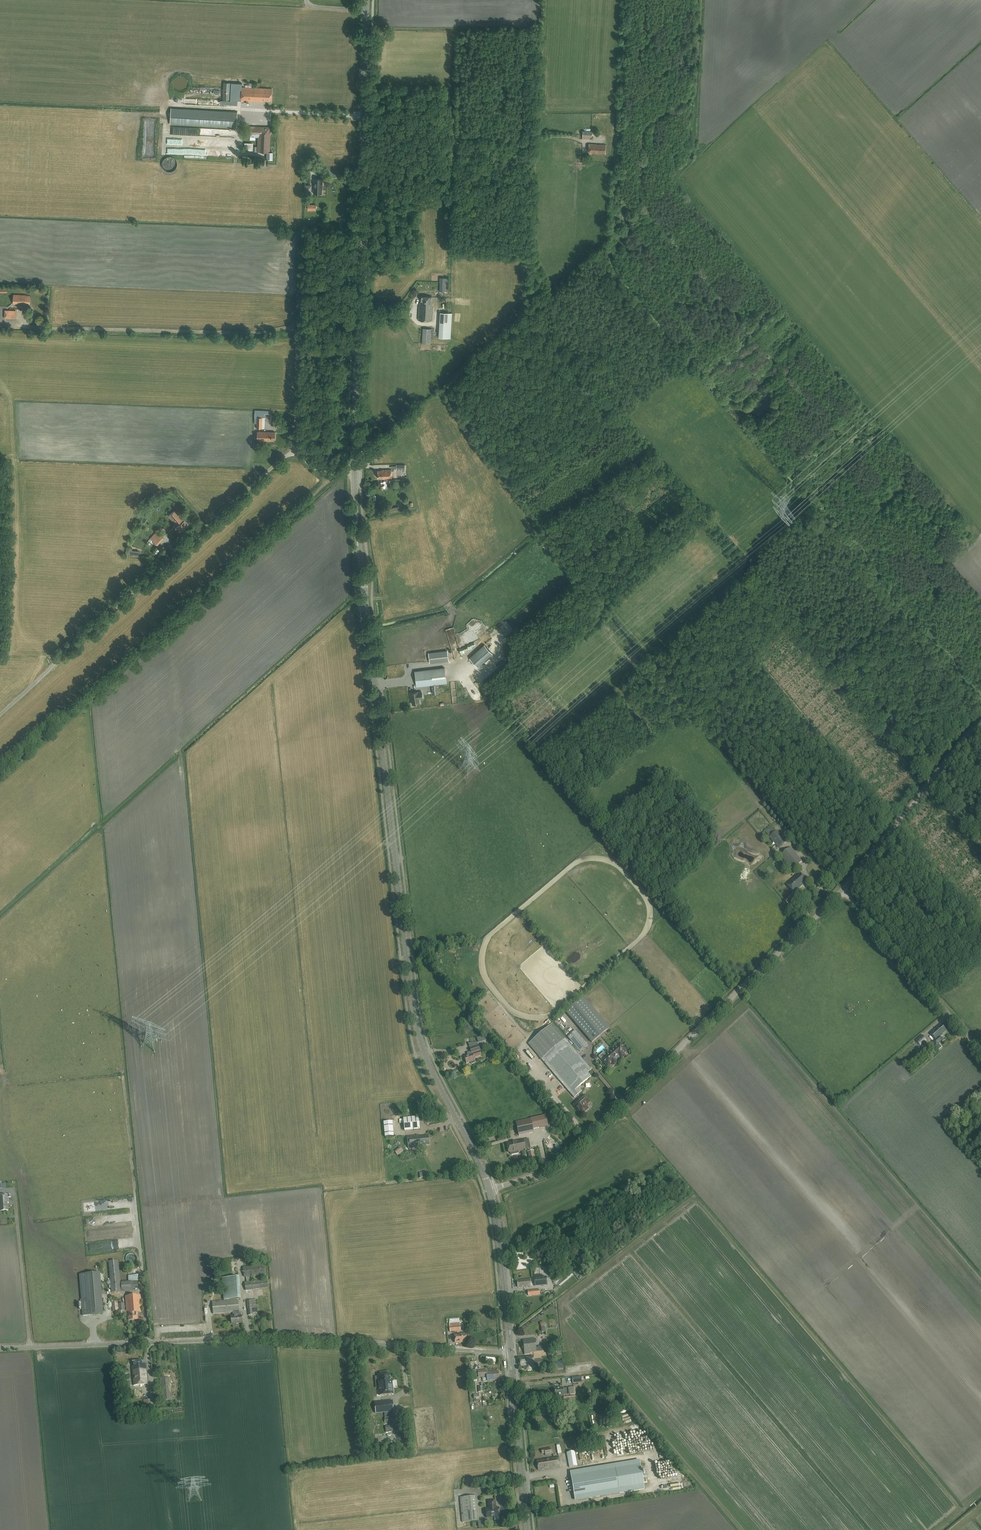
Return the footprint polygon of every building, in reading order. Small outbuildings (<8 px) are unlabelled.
[(242,87),(241,100),(261,101),(261,100),(272,101),(272,89),(251,87),(242,87)] [(171,108),(170,123),(237,127),(237,111),(171,108)] [(257,152),(270,152),(271,127),(250,126),(250,137),(258,137),(257,152)] [(582,139),(592,139),(592,131),(582,131),(582,139)] [(606,144),(589,144),(588,153),(605,154),(606,144)] [(313,193),(314,193),(322,193),(322,187),(322,179),(314,179),(314,187),(314,189),(313,189),(313,193)] [(440,277),(439,291),(438,291),(438,294),(447,295),(448,278),(440,277)] [(14,294),(13,304),(17,304),(17,305),(19,305),(22,305),(22,304),(30,304),(30,295),(26,295),(14,294)] [(420,303),(419,303),(418,320),(432,321),(432,307),(432,297),(421,296),(420,303)] [(440,312),(439,329),(438,337),(451,338),(452,313),(440,312)] [(431,344),(431,329),(423,328),(422,343),(431,344)] [(268,440),(275,440),(275,432),(268,432),(257,431),(257,440),(268,440)] [(383,478),(391,478),(391,469),(383,469),(383,470),(377,470),(378,477),(383,477),(383,478)] [(188,525),(185,520),(184,520),(176,510),(168,516),(177,526),(176,527),(180,532),(188,525)] [(156,531),(150,538),(156,544),(163,538),(156,531)] [(484,644),(469,658),(478,667),(493,654),(484,644)] [(430,662),(448,660),(447,651),(429,653),(430,662)] [(445,668),(415,671),(417,686),(447,682),(445,668)] [(418,692),(417,691),(410,693),(411,698),(412,704),(419,703),(419,699),(423,698),(421,691),(418,692)] [(779,848),(786,841),(780,834),(780,835),(774,828),(768,834),(770,837),(779,848)] [(797,854),(791,847),(781,856),(793,869),(802,861),(796,855),(797,854)] [(787,884),(794,893),(807,881),(800,873),(787,884)] [(796,899),(792,894),(785,900),(789,905),(796,899)] [(607,1030),(581,999),(566,1012),(592,1043),(607,1030)] [(529,1044),(574,1097),(582,1091),(579,1087),(591,1077),(588,1073),(591,1070),(552,1024),(529,1044)] [(946,1030),(941,1024),(931,1033),(936,1039),(933,1041),(937,1045),(936,1046),(937,1046),(944,1040),(943,1039),(943,1040),(941,1037),(943,1035),(942,1034),(946,1030)] [(568,1037),(581,1052),(588,1046),(575,1030),(568,1037)] [(920,1046),(926,1040),(922,1035),(916,1041),(920,1046)] [(474,1060),(473,1058),(481,1055),(478,1045),(470,1048),(471,1052),(468,1053),(467,1054),(468,1056),(464,1057),(466,1063),(470,1062),(471,1063),(472,1064),(474,1063),(475,1062),(474,1060)] [(624,1054),(623,1053),(626,1050),(621,1045),(619,1045),(602,1059),(608,1066),(612,1062),(612,1063),(613,1063),(613,1064),(614,1064),(615,1064),(616,1063),(617,1062),(617,1061),(616,1060),(620,1057),(621,1058),(622,1057),(623,1057),(624,1056),(624,1055),(624,1054)] [(574,1105),(581,1114),(584,1112),(585,1112),(587,1110),(587,1109),(588,1108),(585,1105),(590,1101),(585,1095),(574,1105)] [(533,1131),(533,1129),(548,1125),(545,1115),(516,1122),(519,1135),(534,1132),(534,1131),(533,1131)] [(420,1130),(419,1116),(403,1118),(404,1131),(420,1130)] [(385,1133),(393,1133),(392,1118),(384,1119),(385,1133)] [(421,1145),(429,1144),(428,1135),(420,1136),(420,1135),(407,1136),(408,1148),(421,1147),(421,1145)] [(509,1152),(510,1152),(510,1153),(511,1153),(512,1155),(519,1153),(518,1152),(526,1150),(523,1139),(516,1141),(507,1143),(509,1152)] [(11,1197),(10,1194),(0,1195),(0,1210),(0,1211),(8,1211),(8,1204),(9,1204),(8,1197),(11,1197)] [(135,1287),(138,1287),(137,1275),(130,1275),(130,1281),(121,1282),(118,1260),(108,1261),(111,1292),(122,1292),(122,1291),(135,1290),(135,1287)] [(268,1288),(265,1264),(243,1267),(244,1277),(246,1277),(247,1283),(245,1283),(246,1290),(263,1289),(268,1288)] [(82,1302),(83,1316),(102,1314),(99,1273),(80,1274),(82,1302)] [(535,1286),(547,1285),(546,1277),(542,1277),(542,1275),(534,1275),(535,1286)] [(223,1278),(225,1300),(241,1299),(239,1277),(223,1278)] [(518,1287),(531,1286),(530,1279),(517,1280),(518,1287)] [(137,1313),(142,1312),(140,1295),(125,1296),(127,1314),(128,1313),(129,1320),(138,1319),(137,1313)] [(252,1308),(257,1307),(256,1299),(246,1300),(248,1315),(253,1314),(252,1308)] [(231,1324),(242,1323),(242,1315),(240,1316),(238,1300),(212,1302),(213,1314),(233,1312),(233,1316),(230,1316),(231,1324)] [(118,1303),(118,1302),(113,1302),(114,1311),(120,1311),(120,1314),(123,1314),(122,1310),(125,1310),(124,1303),(118,1303)] [(460,1323),(449,1324),(450,1332),(461,1331),(460,1323)] [(459,1343),(467,1342),(466,1333),(455,1335),(455,1342),(459,1342),(459,1343)] [(529,1352),(536,1351),(535,1338),(523,1340),(525,1355),(530,1354),(529,1352)] [(520,1357),(520,1362),(520,1366),(526,1365),(526,1369),(527,1370),(530,1370),(531,1369),(531,1366),(533,1366),(542,1365),(542,1359),(533,1360),(533,1356),(520,1357)] [(134,1385),(148,1384),(146,1363),(142,1363),(142,1361),(132,1361),(133,1367),(132,1367),(134,1385)] [(487,1370),(478,1371),(479,1377),(487,1376),(487,1380),(499,1379),(498,1371),(487,1372),(487,1370)] [(379,1381),(378,1382),(379,1395),(385,1395),(388,1394),(393,1394),(392,1381),(391,1381),(390,1374),(379,1375),(379,1381)] [(162,1400),(172,1399),(170,1378),(160,1378),(162,1400)] [(555,1388),(553,1388),(554,1392),(555,1392),(555,1396),(556,1396),(563,1395),(563,1394),(567,1393),(567,1394),(570,1394),(570,1388),(569,1388),(566,1388),(567,1390),(562,1391),(562,1389),(562,1388),(558,1388),(558,1387),(555,1388)] [(393,1401),(374,1403),(376,1413),(394,1411),(393,1401)] [(601,1443),(603,1455),(598,1456),(598,1459),(607,1458),(606,1455),(603,1455),(603,1453),(608,1452),(608,1450),(611,1450),(610,1446),(605,1447),(604,1443),(601,1443)] [(570,1467),(577,1466),(575,1451),(567,1453),(570,1467)] [(559,1457),(537,1460),(539,1470),(560,1466),(559,1457)] [(615,1469),(571,1476),(574,1496),(618,1489),(644,1485),(640,1465),(615,1469)] [(479,1520),(477,1496),(460,1497),(463,1497),(465,1522),(462,1522),(479,1520)] [(496,1508),(495,1500),(488,1501),(489,1508),(486,1509),(487,1517),(500,1516),(500,1515),(500,1512),(499,1511),(499,1507),(496,1508)]
